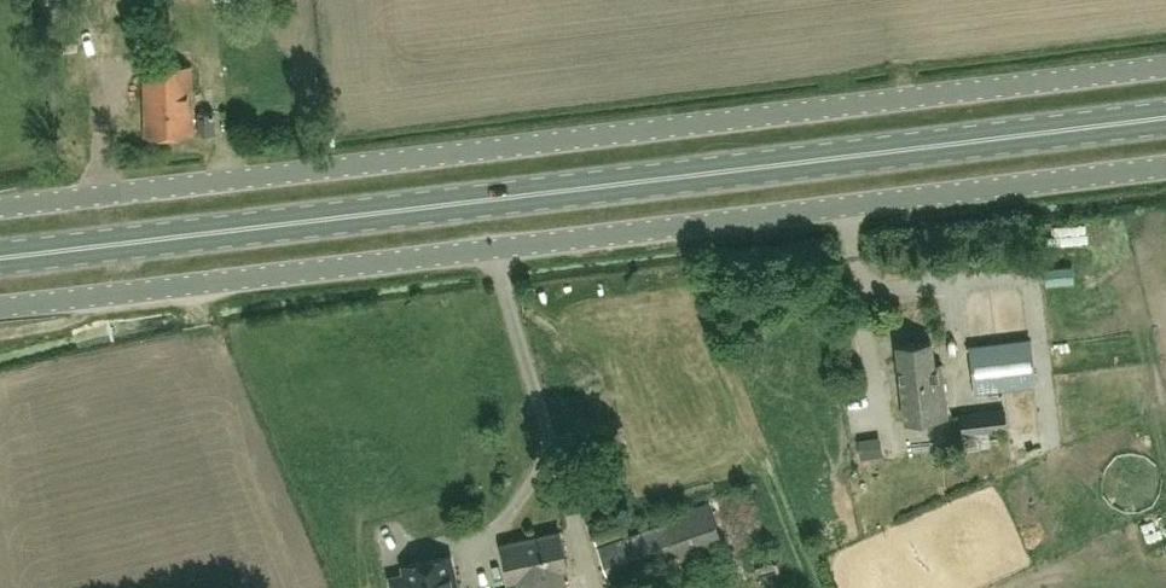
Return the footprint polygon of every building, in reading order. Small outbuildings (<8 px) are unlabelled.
[(90,11),(119,8),(118,0),(89,0),(90,11)] [(143,66),(144,137),(193,136),(191,65),(143,66)] [(215,135),(213,111),(198,113),(199,136),(215,135)] [(1029,338),(972,345),(977,390),(1034,384),(1029,338)] [(931,341),(897,345),(906,420),(947,415),(941,367),(934,367),(931,341)] [(962,413),(964,429),(953,430),(955,441),(965,440),(966,449),(990,446),(988,429),(1006,427),(1004,408),(962,413)] [(597,546),(612,587),(645,587),(640,573),(660,567),(665,579),(684,572),(681,561),(725,544),(708,501),(665,517),(667,520),(627,534),(627,535),(597,546)] [(627,533),(626,531),(627,531),(620,511),(589,522),(596,543),(627,533)] [(510,581),(515,579),(517,587),(567,587),(562,568),(568,566),(560,529),(501,542),(510,581)] [(449,554),(404,564),(406,574),(392,577),(395,587),(457,587),(449,554)] [(865,558),(863,574),(878,576),(880,560),(865,558)]
